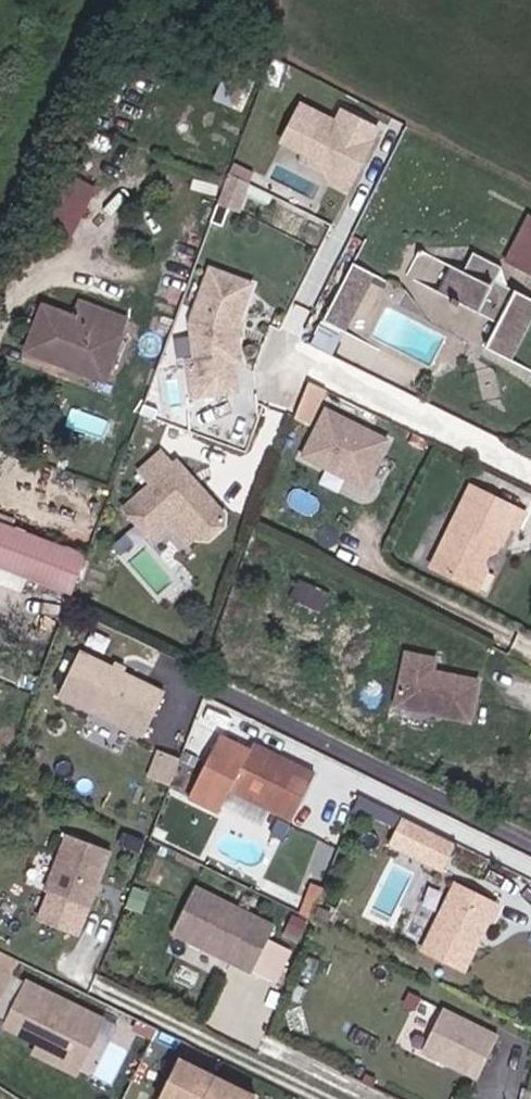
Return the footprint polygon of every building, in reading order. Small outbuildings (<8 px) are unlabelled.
[(293,124),(304,97),(288,90),(276,117),(293,124)] [(361,180),(385,132),(350,115),(341,132),(334,129),(337,123),(309,110),(291,146),(317,159),(321,170),(335,177),(346,173),(361,180)] [(47,216),(74,231),(100,184),(73,169),(47,216)] [(244,208),(255,186),(236,176),(229,194),(238,199),(236,204),(244,208)] [(518,262),(530,269),(530,235),(518,262)] [(457,265),(443,296),(505,328),(495,349),(523,363),(530,348),(530,290),(510,279),(514,269),(483,254),(473,273),(457,265)] [(350,337),(379,282),(357,270),(327,325),(350,337)] [(260,288),(220,272),(200,325),(209,398),(247,393),(243,366),(249,365),(244,330),(260,288)] [(77,307),(70,324),(39,311),(20,357),(53,371),(56,362),(102,381),(118,343),(121,325),(77,307)] [(471,406),(501,402),(498,373),(467,377),(471,406)] [(295,416),(315,424),(330,386),(310,379),(295,416)] [(383,486),(402,448),(340,417),(316,464),(359,486),(373,480),(383,486)] [(153,541),(180,518),(199,541),(211,542),(226,529),(227,517),(205,491),(196,490),(181,463),(176,467),(165,453),(143,472),(154,486),(126,510),(153,541)] [(379,495),(383,486),(373,480),(359,486),(379,495)] [(530,520),(530,515),(479,487),(437,567),(479,587),(499,542),(508,547),(530,520)] [(91,557),(0,522),(0,567),(76,596),(91,557)] [(168,693),(83,651),(62,694),(147,736),(168,693)] [(494,736),(501,695),(456,687),(458,675),(429,670),(419,723),(494,736)] [(295,821),(318,774),(256,744),(233,791),(295,821)] [(458,843),(407,818),(394,844),(445,869),(458,843)] [(114,852),(71,835),(49,892),(92,908),(114,852)] [(468,971),(500,904),(458,884),(426,950),(468,971)] [(278,926),(198,887),(175,934),(255,973),(278,926)] [(423,941),(430,922),(412,915),(405,934),(423,941)] [(0,955),(0,1030),(30,1045),(25,1054),(75,1080),(105,1022),(11,975),(17,963),(0,955)] [(481,1078),(502,1036),(446,1008),(425,1051),(481,1078)] [(96,1078),(116,1084),(132,1030),(106,1022),(102,1035),(108,1037),(96,1078)] [(169,1053),(147,1098),(256,1098),(257,1096),(169,1053)]
